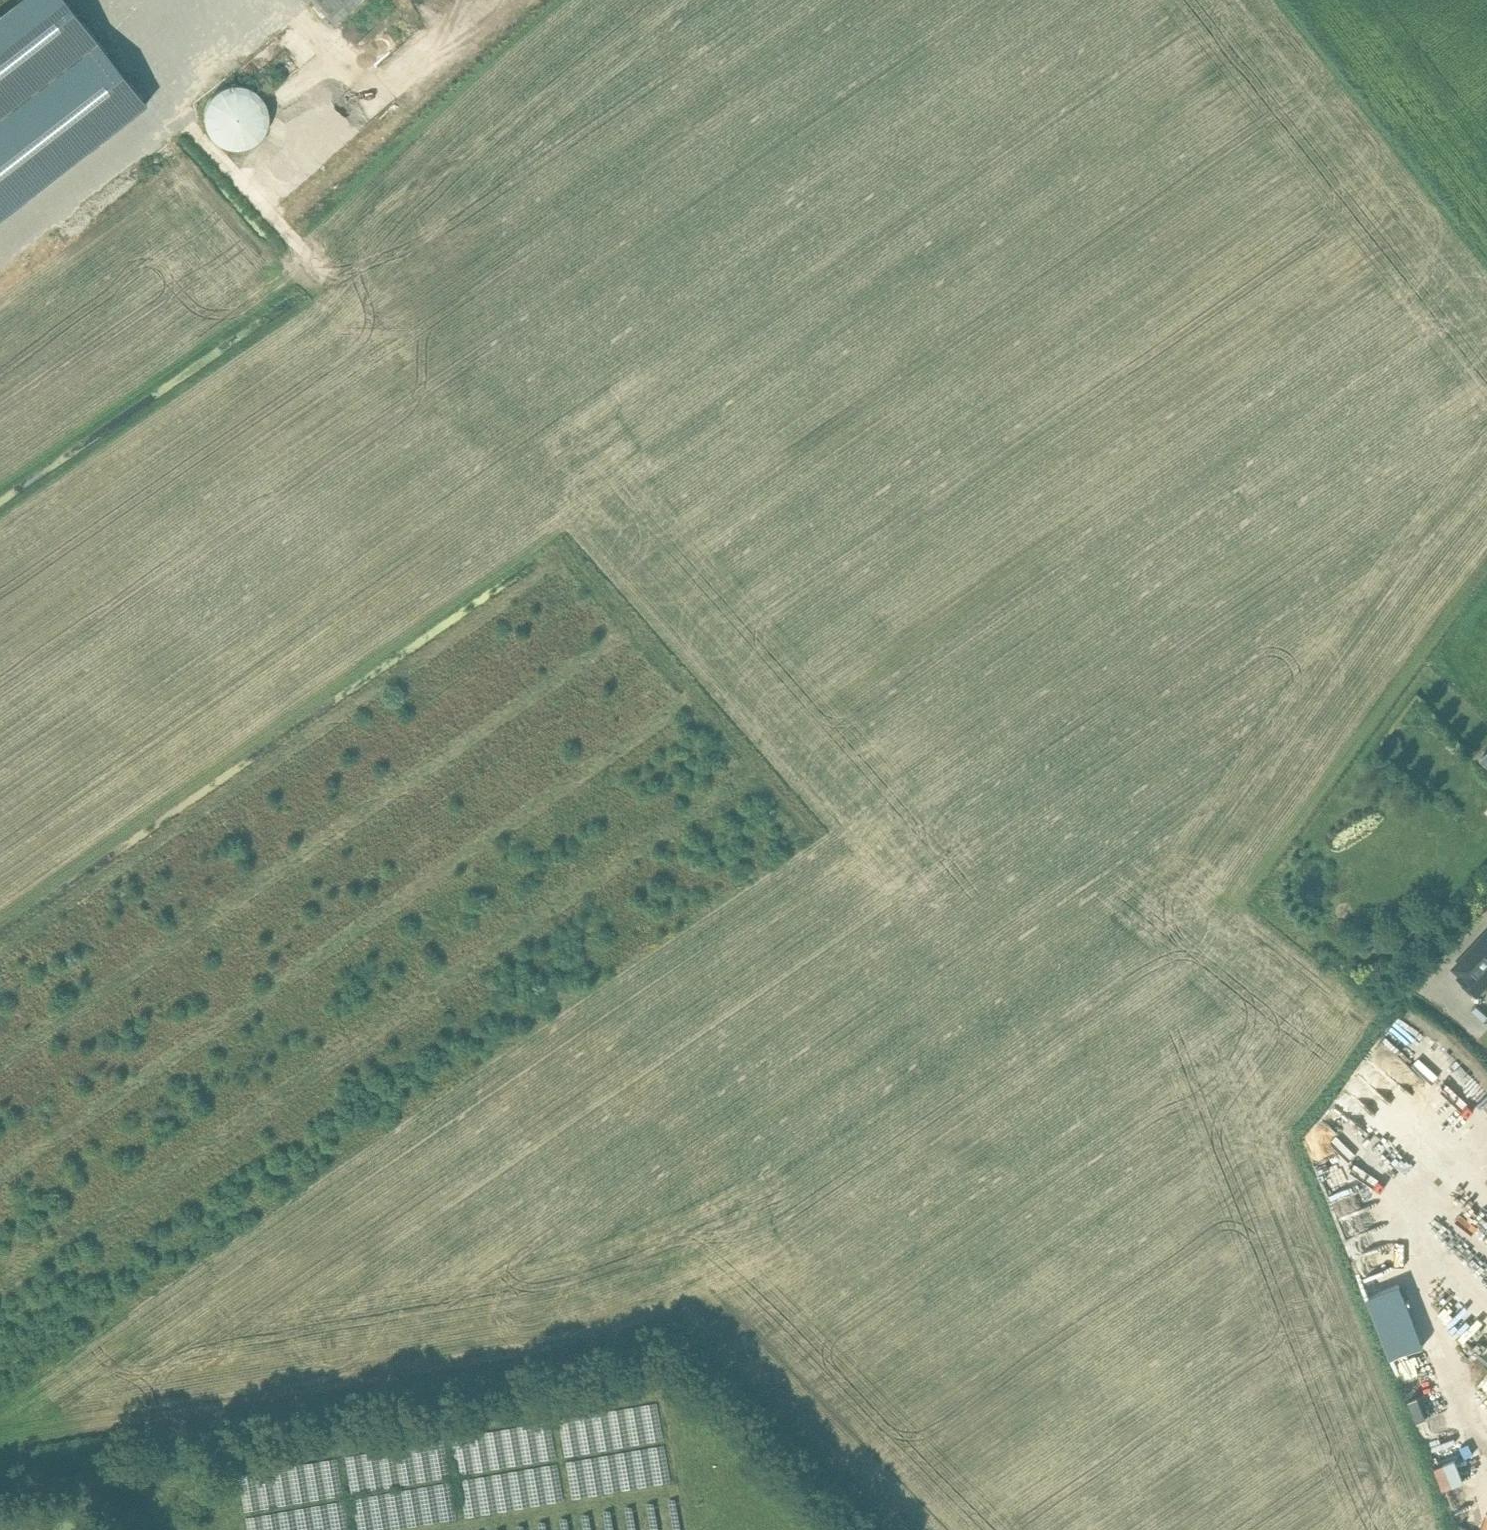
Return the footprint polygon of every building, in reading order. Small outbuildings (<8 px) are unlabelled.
[(0,13),(0,217),(147,103),(67,0),(17,0),(0,13)] [(358,0),(313,0),(333,22),(358,0)] [(259,86),(204,89),(206,145),(261,143),(259,86)] [(1486,984),(1486,932),(1453,968),(1461,975),(1459,977),(1477,995),(1486,984)]
